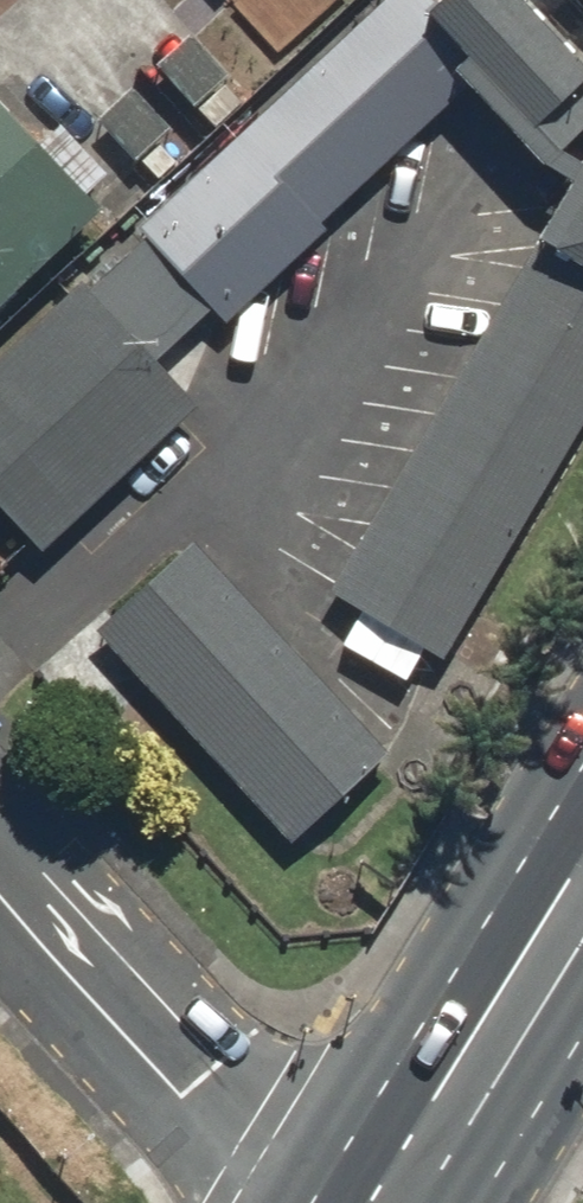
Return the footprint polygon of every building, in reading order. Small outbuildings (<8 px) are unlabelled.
[(502,0),(437,0),(416,23),(541,141),(582,97),(582,77),(502,0)] [(444,115),(359,23),(146,219),(231,310),(444,115)] [(0,76),(0,312),(118,204),(100,184),(114,171),(66,119),(52,132),(0,76)] [(556,243),(582,260),(582,200),(556,243)] [(523,261),(320,587),(433,657),(582,417),(582,299),(523,261)] [(84,292),(0,369),(0,519),(24,545),(183,400),(84,292)] [(375,742),(179,537),(93,618),(290,823),(375,742)]
